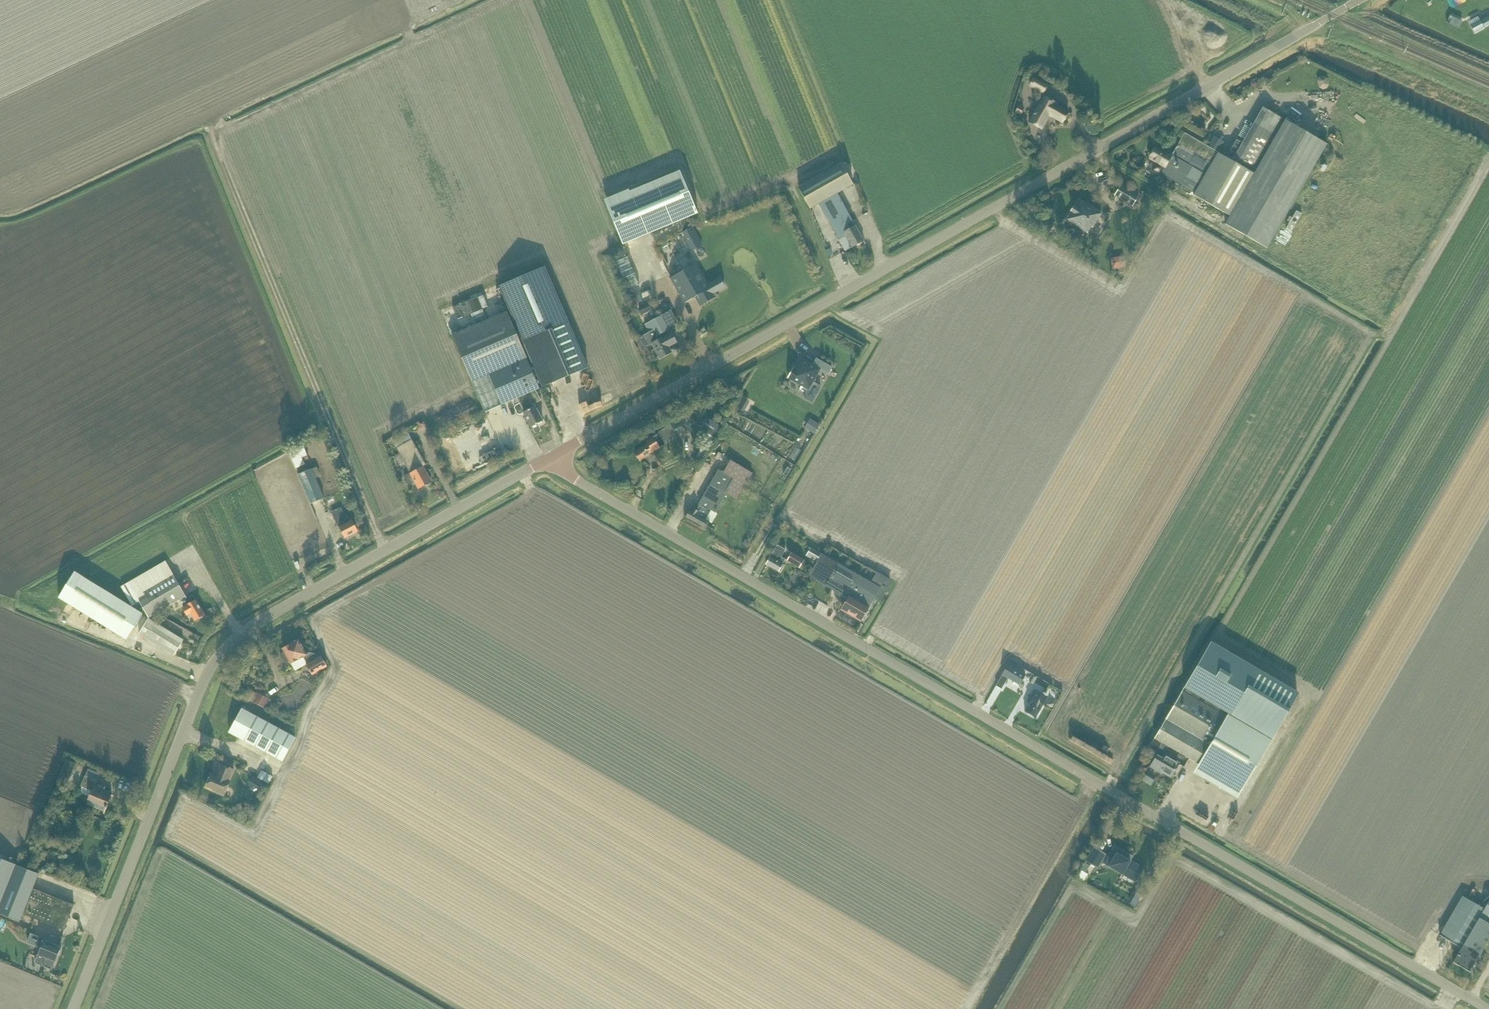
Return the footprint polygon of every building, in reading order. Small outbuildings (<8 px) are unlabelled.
[(1482,29),(1488,26),(1488,19),(1486,13),(1476,18),(1482,29)] [(1043,94),(1048,84),(1034,76),(1029,86),(1043,94)] [(1319,78),(1317,82),(1319,88),(1323,90),(1327,89),(1329,85),(1327,78),(1323,76),(1319,78)] [(1042,95),(1029,122),(1042,129),(1050,115),(1063,122),(1069,112),(1056,105),(1057,103),(1042,95)] [(1315,110),(1322,111),(1323,96),(1315,96),(1315,110)] [(1021,115),(1025,108),(1020,105),(1016,112),(1021,115)] [(1267,249),(1327,144),(1263,108),(1232,161),(1217,153),(1221,147),(1211,142),(1208,146),(1185,133),(1171,156),(1156,148),(1151,158),(1159,163),(1158,166),(1156,165),(1154,166),(1154,168),(1153,170),(1153,171),(1154,172),(1155,172),(1157,172),(1159,172),(1161,172),(1195,192),(1194,195),(1230,216),(1225,224),(1267,249)] [(1345,126),(1353,115),(1348,111),(1340,123),(1345,126)] [(837,194),(854,185),(841,163),(798,187),(810,209),(820,204),(840,239),(845,236),(852,248),(865,241),(856,225),(849,229),(847,224),(852,221),(837,194)] [(623,244),(698,213),(680,170),(630,191),(629,189),(604,199),(623,244)] [(1115,195),(1132,206),(1139,195),(1121,184),(1115,195)] [(1093,228),(1102,214),(1080,199),(1075,207),(1072,211),(1072,212),(1067,219),(1087,233),(1091,226),(1093,228)] [(1055,223),(1049,219),(1044,226),(1050,230),(1055,223)] [(692,227),(682,232),(686,239),(696,234),(692,227)] [(1124,260),(1112,262),(1113,270),(1125,268),(1124,260)] [(709,284),(697,264),(670,278),(684,303),(696,297),(701,305),(715,297),(713,294),(725,287),(720,278),(709,284)] [(507,311),(452,335),(472,382),(480,400),(485,412),(502,405),(517,399),(526,411),(524,412),(532,427),(543,421),(535,406),(534,407),(533,405),(541,400),(536,390),(540,388),(518,337),(521,336),(543,387),(548,385),(588,368),(545,267),(505,283),(500,286),(519,330),(516,331),(508,311),(507,311)] [(483,309),(478,297),(460,304),(465,316),(483,309)] [(659,339),(657,336),(669,330),(662,315),(649,322),(653,333),(648,336),(651,343),(655,349),(653,350),(653,352),(655,356),(657,357),(659,356),(660,359),(672,352),(669,347),(677,343),(671,332),(659,339)] [(644,335),(637,339),(643,349),(650,345),(644,335)] [(794,368),(788,378),(809,390),(820,370),(828,374),(832,367),(817,359),(813,365),(801,358),(795,368),(794,368)] [(775,384),(770,381),(739,435),(747,440),(739,455),(764,469),(807,393),(779,377),(775,384)] [(484,415),(487,426),(496,424),(493,413),(484,415)] [(640,461),(653,453),(662,466),(685,452),(675,438),(676,432),(675,431),(689,422),(685,416),(659,432),(666,444),(661,447),(653,435),(645,440),(648,444),(634,452),(640,461)] [(810,418),(805,428),(814,433),(820,424),(810,418)] [(707,433),(714,438),(721,426),(709,419),(702,430),(707,433)] [(419,489),(432,482),(423,466),(426,465),(408,433),(392,441),(410,473),(406,475),(405,480),(407,483),(411,485),(414,483),(419,489)] [(707,433),(703,440),(705,441),(703,444),(708,447),(714,438),(707,433)] [(701,450),(696,458),(700,460),(708,447),(703,444),(701,443),(698,448),(701,450)] [(731,459),(724,471),(735,478),(727,493),(738,499),(753,472),(731,459)] [(691,462),(687,467),(693,472),(697,466),(691,462)] [(311,504),(325,499),(312,469),(298,475),(311,504)] [(692,505),(685,517),(706,530),(710,522),(706,519),(711,510),(716,513),(727,493),(735,478),(724,471),(719,469),(699,505),(698,508),(692,505)] [(390,483),(395,493),(406,488),(401,478),(390,483)] [(407,496),(398,502),(399,504),(395,507),(399,514),(405,510),(407,515),(416,509),(407,496)] [(199,512),(201,521),(207,519),(205,511),(199,512)] [(345,538),(359,531),(353,519),(350,521),(345,511),(334,517),(345,538)] [(779,572),(786,559),(782,557),(786,549),(778,545),(766,564),(779,572)] [(806,555),(817,561),(821,553),(811,547),(806,555)] [(800,568),(805,560),(792,552),(787,561),(800,568)] [(822,554),(809,576),(814,578),(818,572),(829,579),(826,585),(848,598),(842,609),(862,621),(870,608),(867,606),(872,598),(874,600),(881,587),(860,575),(859,576),(822,554)] [(191,596),(188,598),(187,598),(174,575),(173,575),(166,562),(122,587),(133,605),(132,606),(76,571),(59,597),(127,639),(143,614),(140,611),(144,607),(150,617),(180,600),(184,608),(188,615),(191,613),(196,620),(206,614),(197,600),(195,598),(194,599),(191,596)] [(174,655),(183,640),(149,618),(139,634),(174,655)] [(282,654),(281,656),(284,662),(286,662),(289,660),(291,664),(296,671),(306,665),(311,673),(312,675),(327,666),(322,655),(320,656),(318,655),(309,652),(307,653),(299,639),(283,649),(285,652),(282,654)] [(1210,644),(1183,690),(1185,691),(1269,743),(1297,695),(1210,644)] [(1020,685),(1026,674),(1008,664),(1002,675),(1020,685)] [(1032,674),(1028,681),(1032,684),(1037,677),(1032,674)] [(1002,675),(996,685),(1002,689),(1008,678),(1002,675)] [(1030,703),(1025,711),(1036,717),(1048,697),(1035,690),(1028,701),(1030,703)] [(251,691),(247,698),(254,702),(258,695),(251,691)] [(1185,691),(1149,749),(1163,757),(1170,746),(1241,790),(1270,743),(1269,743),(1185,691)] [(259,695),(254,703),(263,707),(267,700),(259,695)] [(283,761),(296,737),(242,709),(229,732),(283,761)] [(284,717),(283,720),(293,725),(295,722),(284,717)] [(1157,755),(1151,766),(1157,769),(1158,768),(1171,776),(1171,777),(1179,764),(1171,759),(1173,757),(1167,753),(1165,755),(1163,759),(1157,755)] [(68,782),(77,764),(67,759),(59,777),(68,782)] [(205,788),(225,796),(231,781),(230,780),(235,769),(221,763),(216,774),(212,772),(205,788)] [(271,768),(267,774),(275,779),(279,772),(271,768)] [(1114,781),(1118,778),(1113,772),(1109,775),(1114,781)] [(1147,773),(1143,780),(1151,785),(1155,778),(1147,773)] [(86,775),(81,786),(93,791),(92,792),(87,803),(106,811),(113,794),(95,786),(97,780),(86,775)] [(47,830),(47,831),(47,832),(47,833),(48,834),(49,835),(50,835),(50,836),(51,836),(52,836),(53,836),(54,836),(55,836),(56,835),(57,834),(58,833),(58,832),(58,831),(58,830),(58,829),(58,828),(58,827),(57,827),(57,826),(56,826),(56,825),(55,825),(54,825),(54,824),(53,824),(52,824),(51,825),(50,825),(49,825),(49,826),(48,826),(48,827),(47,827),(47,828),(47,829),(47,830)] [(1108,857),(1106,855),(1102,861),(1104,863),(1135,882),(1143,868),(1130,860),(1129,862),(1120,856),(1123,850),(1114,845),(1108,857)] [(1106,855),(1107,854),(1094,847),(1085,861),(1098,869),(1102,861),(1106,855)] [(40,873),(0,857),(0,913),(21,921),(24,914),(65,930),(74,904),(34,889),(40,873)] [(1127,897),(1136,902),(1139,896),(1129,892),(1127,897)] [(1440,935),(1462,947),(1453,962),(1470,972),(1488,939),(1488,923),(1479,917),(1481,913),(1488,918),(1488,900),(1484,908),(1462,895),(1440,935)] [(31,934),(28,942),(42,948),(36,961),(52,968),(62,946),(31,934)]
